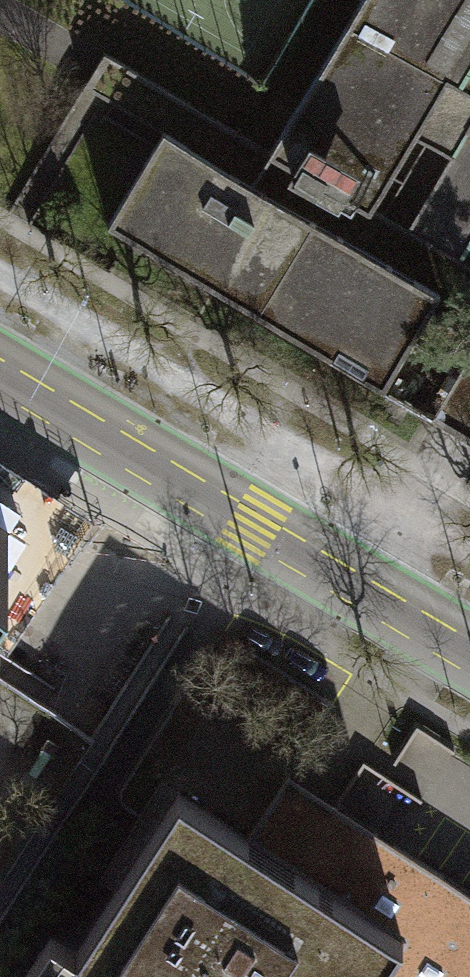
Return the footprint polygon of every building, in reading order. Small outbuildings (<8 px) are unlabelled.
[(267,153),(271,155),(369,214),(415,137),(448,83),(469,97),(469,0),(359,0),(269,150),(267,153)] [(84,84),(163,131),(253,184),(271,155),(267,153),(269,150),(104,51),(84,84)] [(468,130),(469,128),(469,97),(448,83),(415,137),(450,157),(406,230),(469,269),(469,131),(468,130)] [(440,296),(253,184),(163,131),(106,225),(384,390),(412,343),(431,311),(440,296)] [(431,311),(412,343),(459,370),(430,418),(469,442),(469,335),(431,311)] [(9,525),(0,520),(0,539),(9,525)] [(9,657),(0,651),(0,671),(9,657)] [(48,810),(32,800),(66,749),(49,738),(63,717),(0,676),(0,883),(48,810)] [(95,738),(63,717),(49,738),(66,749),(32,800),(48,810),(95,738)] [(295,867),(335,805),(288,775),(248,837),(295,867)] [(295,867),(248,837),(179,792),(59,976),(469,976),(469,892),(394,844),(380,867),(365,857),(380,834),(335,805),(295,867)] [(394,844),(380,834),(365,857),(380,867),(394,844)]
